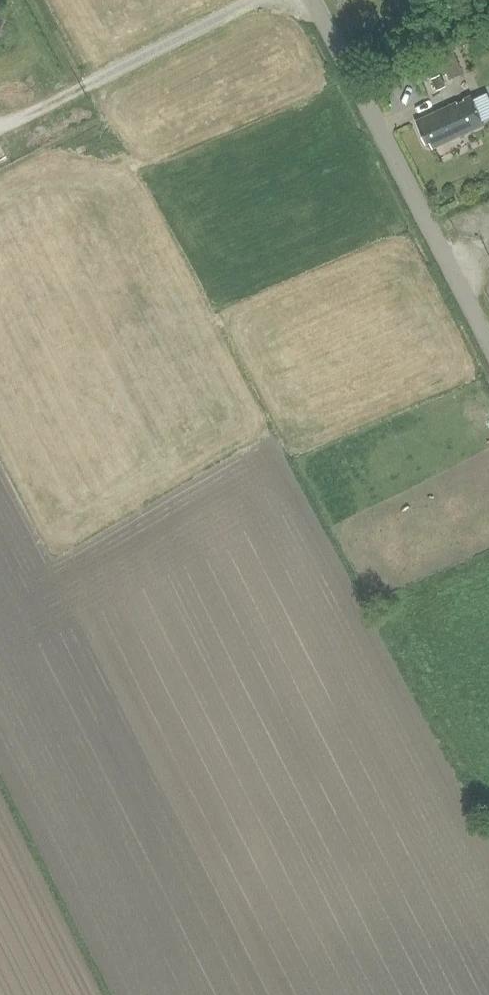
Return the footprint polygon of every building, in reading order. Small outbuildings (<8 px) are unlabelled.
[(395,5),(395,6),(395,7),(396,8),(396,10),(397,10),(398,11),(400,12),(401,12),(402,12),(403,11),(405,11),(406,10),(406,9),(407,7),(407,6),(407,5),(407,4),(406,2),(406,1),(405,0),(404,0),(398,0),(397,0),(396,1),(396,2),(395,3),(395,5)] [(450,48),(435,54),(440,64),(447,81),(462,75),(454,58),(450,48)] [(431,81),(437,93),(445,89),(439,77),(431,81)] [(481,121),(488,117),(488,99),(487,93),(471,100),(481,121)] [(433,147),(478,127),(466,100),(420,120),(423,125),(419,127),(425,142),(430,139),(433,147)]
